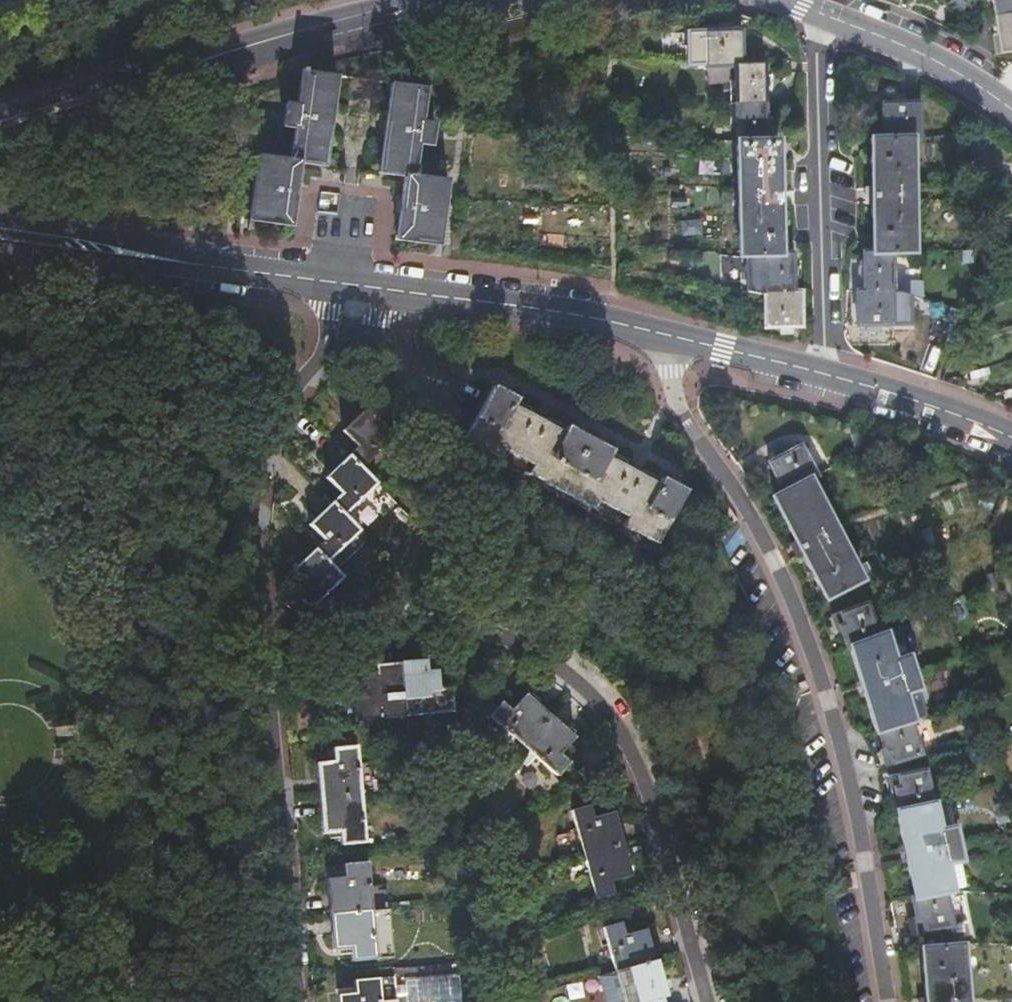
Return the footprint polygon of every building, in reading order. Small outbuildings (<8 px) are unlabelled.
[(1011,19),(1011,0),(999,0),(1002,20),(1011,19)] [(1002,20),(1005,38),(998,40),(1000,54),(1011,52),(1011,19),(1002,20)] [(704,67),(761,66),(761,65),(740,65),(739,33),(728,33),(718,33),(704,34),(687,35),(688,66),(704,65),(704,67)] [(704,67),(704,68),(734,67),(735,104),(763,104),(761,66),(704,67)] [(258,156),(249,221),(292,227),(300,163),(326,167),(336,77),(305,73),(306,70),(302,70),(298,105),(286,103),(285,115),(283,127),(295,128),(291,160),(258,156)] [(425,89),(391,84),(379,174),(405,178),(396,241),(439,247),(447,181),(413,177),(417,147),(430,148),(434,125),(421,123),(425,89)] [(763,256),(780,254),(777,142),(764,142),(763,105),(763,104),(735,104),(735,106),(737,181),(738,188),(739,256),(740,257),(762,257),(763,256)] [(872,255),(890,254),(914,254),(911,141),(919,140),(918,104),(900,105),(892,105),(881,105),(882,141),(869,141),(872,254),(872,255)] [(698,219),(681,220),(681,235),(699,235),(698,219)] [(792,294),(792,292),(791,254),(780,255),(780,254),(763,256),(762,257),(763,294),(792,294)] [(864,294),(892,292),(890,254),(872,255),(872,254),(862,254),(862,260),(864,293),(864,294)] [(800,326),(799,292),(792,292),(792,294),(763,294),(764,327),(780,327),(791,327),(800,326)] [(862,326),(866,325),(893,325),(892,293),(892,292),(864,294),(864,293),(856,293),(856,323),(856,326),(862,326)] [(626,517),(621,525),(655,544),(684,493),(680,491),(661,481),(657,487),(608,460),(611,453),(589,440),(566,427),(563,435),(514,407),(516,400),(492,387),(465,439),(497,458),(503,448),(532,464),(528,473),(561,492),(590,508),(597,500),(626,517)] [(362,471),(394,439),(365,409),(341,432),(356,448),(348,457),(362,471)] [(767,465),(782,493),(807,479),(813,476),(798,448),(767,465)] [(344,518),(377,486),(362,471),(348,457),(325,480),(339,495),(330,504),(344,518)] [(824,600),(861,581),(832,526),(807,479),(782,493),(771,499),(824,600)] [(994,494),(997,489),(988,486),(987,492),(994,494)] [(328,561),(358,532),(344,518),(330,504),(307,528),(320,542),(313,549),(327,564),(328,561)] [(306,612),(341,578),(327,564),(313,549),(289,574),(305,589),(294,600),(306,612)] [(845,651),(849,650),(876,639),(864,605),(832,617),(835,629),(838,629),(845,651)] [(849,650),(875,734),(877,733),(908,723),(912,721),(903,695),(900,695),(891,664),(894,662),(884,636),(876,639),(849,650)] [(398,665),(404,717),(451,713),(449,690),(435,691),(433,673),(424,674),(422,663),(398,665)] [(355,722),(404,717),(398,665),(373,667),(374,678),(365,680),(366,697),(353,698),(355,722)] [(523,747),(549,718),(524,695),(509,711),(500,702),(487,715),(523,747)] [(572,739),(549,718),(523,747),(556,776),(567,764),(557,754),(572,739)] [(908,723),(877,733),(884,753),(882,753),(885,765),(918,756),(908,723)] [(319,800),(360,796),(355,748),(332,750),(333,762),(315,764),(319,800)] [(894,793),(897,812),(931,804),(923,773),(889,780),(891,792),(894,793)] [(364,843),(360,796),(319,800),(323,836),(340,834),(342,846),(364,843)] [(943,893),(952,891),(946,863),(942,863),(937,834),(939,834),(933,804),(931,804),(897,812),(893,813),(911,896),(909,897),(910,900),(943,893)] [(571,810),(583,855),(620,845),(612,813),(591,818),(587,806),(571,810)] [(620,845),(583,855),(595,899),(612,895),(608,881),(629,876),(620,845)] [(327,880),(331,916),(371,912),(366,863),(344,866),(344,878),(327,880)] [(943,893),(910,900),(915,919),(912,920),(915,934),(951,927),(943,893)] [(371,912),(331,916),(334,951),(351,950),(352,961),(375,959),(371,912)] [(624,935),(620,921),(602,926),(615,971),(653,961),(645,929),(624,935)] [(924,1001),(966,1001),(961,945),(920,949),(924,1001)] [(653,961),(615,971),(623,1001),(662,1001),(660,993),(662,992),(653,961)] [(615,971),(598,976),(606,1001),(623,1001),(615,971)] [(395,988),(396,998),(407,997),(407,1001),(462,1001),(459,974),(405,979),(406,986),(395,988)] [(339,1001),(397,1001),(396,998),(395,988),(394,978),(378,979),(355,981),(356,995),(338,996),(339,1001)] [(356,995),(355,981),(337,983),(338,996),(356,995)]
